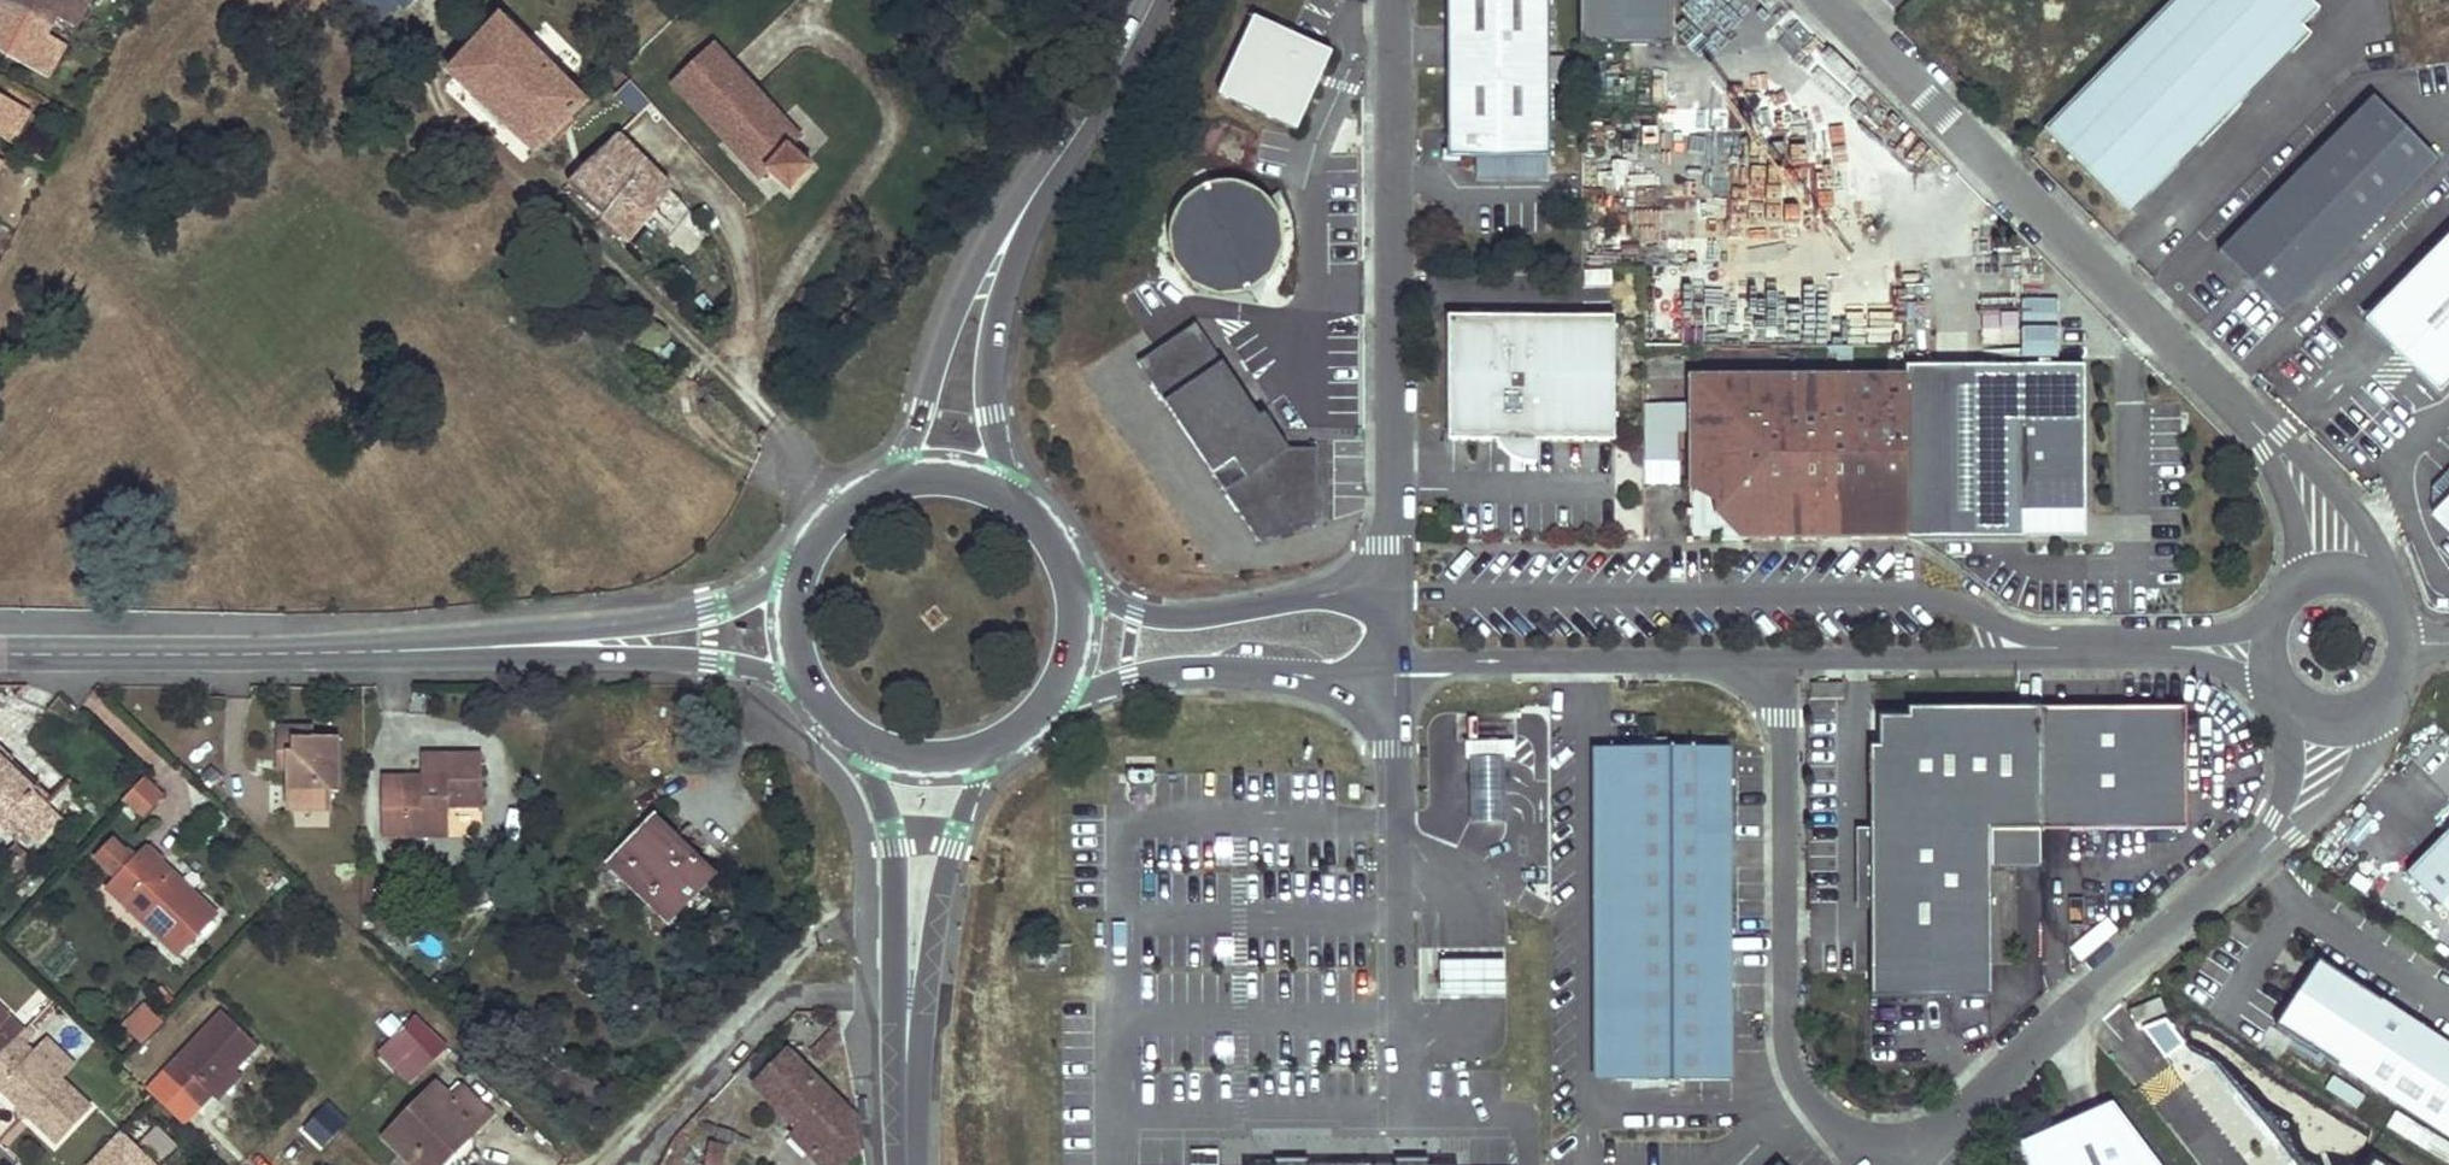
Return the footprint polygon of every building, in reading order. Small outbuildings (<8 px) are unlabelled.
[(50,79),(67,46),(47,35),(52,26),(3,0),(0,0),(0,52),(50,79)] [(52,26),(56,17),(77,28),(92,0),(3,0),(52,26)] [(369,10),(384,23),(395,9),(397,11),(408,0),(378,0),(369,10)] [(503,0),(463,0),(491,28),(500,19),(514,33),(525,23),(503,0)] [(1548,0),(1447,0),(1447,157),(1447,160),(1461,160),(1548,160),(1548,85),(1560,85),(1560,61),(1548,61),(1548,0)] [(1577,51),(1669,52),(1669,0),(1578,0),(1577,51)] [(2280,40),(2293,52),(2310,35),(2302,27),(2319,9),(2309,0),(2174,0),(2042,130),(2115,203),(2187,132),(2201,146),(2240,106),(2227,93),(2280,40)] [(1252,16),(1217,93),(1298,129),(1333,53),(1252,16)] [(514,33),(500,19),(491,28),(449,72),(536,154),(588,105),(514,33)] [(2227,93),(2240,106),(2293,52),(2280,40),(2227,93)] [(799,141),(713,48),(671,87),(757,179),(799,141)] [(13,145),(32,110),(0,94),(0,138),(13,145)] [(2218,251),(2283,316),(2437,162),(2372,98),(2218,251)] [(2187,132),(2115,203),(2129,217),(2201,146),(2187,132)] [(667,183),(620,138),(570,183),(605,216),(604,219),(630,243),(670,194),(667,183)] [(1447,160),(1447,157),(1442,157),(1442,166),(1461,166),(1461,160),(1447,160)] [(1174,279),(1281,280),(1282,184),(1175,183),(1174,279)] [(22,209),(0,201),(0,219),(16,225),(22,209)] [(2360,323),(2434,395),(2448,379),(2448,232),(2360,323)] [(1581,440),(1609,441),(1610,432),(1614,318),(1448,312),(1444,426),(1581,431),(1581,440)] [(1137,365),(1259,541),(1315,524),(1316,449),(1289,449),(1265,414),(1259,418),(1195,325),(1137,365)] [(1907,507),(1907,539),(2022,539),(2022,514),(2083,514),(2082,366),(1907,367),(1907,376),(1907,507)] [(1880,507),(1907,507),(1907,376),(1849,377),(1849,404),(1797,405),(1797,391),(1712,391),(1714,485),(1745,486),(1745,516),(1881,514),(1880,507)] [(1849,404),(1849,377),(1690,377),(1690,485),(1714,485),(1712,391),(1797,391),(1797,405),(1849,404)] [(1581,431),(1444,426),(1443,435),(1491,437),(1495,446),(1501,453),(1511,459),(1520,461),(1530,461),(1530,438),(1581,440),(1581,431)] [(1745,486),(1714,485),(1715,515),(1746,539),(1907,539),(1907,507),(1880,507),(1881,514),(1745,516),(1745,486)] [(2448,531),(2448,492),(2430,512),(2448,531)] [(2022,514),(2022,539),(2083,538),(2083,514),(2022,514)] [(1870,747),(1870,996),(1989,997),(1990,868),(1990,829),(2041,829),(2184,829),(2184,708),(1908,708),(1908,725),(1886,747),(1870,747)] [(1870,747),(1886,747),(1908,725),(1908,708),(1870,708),(1870,747)] [(1468,736),(1468,821),(1509,821),(1510,716),(1495,716),(1495,736),(1468,736)] [(312,728),(277,728),(277,770),(287,769),(287,738),(314,739),(312,728)] [(314,739),(287,738),(287,769),(287,806),(333,806),(334,790),(339,790),(340,739),(314,739)] [(1734,1081),(1732,749),(1611,750),(1613,1081),(1734,1081)] [(1595,1081),(1613,1081),(1611,750),(1593,750),(1595,1081)] [(424,777),(406,777),(407,835),(451,836),(451,807),(484,806),(483,756),(433,756),(434,776),(424,777)] [(433,756),(424,756),(424,777),(434,776),(433,756)] [(7,820),(22,835),(27,829),(37,840),(53,824),(51,815),(45,809),(50,804),(8,765),(2,771),(0,769),(0,814),(7,820)] [(162,798),(143,780),(122,803),(141,821),(162,798)] [(687,843),(657,815),(652,821),(681,848),(687,843)] [(681,848),(652,821),(608,867),(669,926),(719,874),(687,843),(681,848)] [(126,850),(141,843),(130,822),(115,829),(126,850)] [(2448,915),(2448,823),(2403,870),(2448,915)] [(1990,829),(1990,868),(2040,868),(2041,829),(1990,829)] [(216,916),(146,849),(121,876),(134,889),(122,903),(143,923),(162,940),(179,956),(216,916)] [(134,889),(121,876),(108,890),(122,903),(134,889)] [(2080,958),(2115,929),(2105,917),(2070,946),(2080,958)] [(1505,959),(1440,959),(1441,996),(1505,996),(1505,959)] [(2317,963),(2275,1029),(2448,1141),(2448,1047),(2317,963)] [(140,999),(118,1025),(142,1044),(163,1018),(140,999)] [(2154,1002),(2129,1011),(2134,1024),(2159,1015),(2154,1002)] [(0,1009),(0,1063),(20,1042),(27,1034),(0,1009)] [(223,1012),(164,1074),(199,1107),(258,1046),(223,1012)] [(450,1047),(418,1013),(391,1040),(400,1050),(389,1060),(411,1084),(450,1047)] [(400,1050),(391,1040),(381,1051),(389,1060),(400,1050)] [(20,1042),(0,1063),(0,1096),(3,1093),(22,1111),(33,1111),(33,1121),(60,1146),(93,1110),(20,1042)] [(790,1056),(758,1088),(798,1129),(791,1136),(820,1164),(847,1164),(863,1150),(858,1123),(790,1056)] [(436,1087),(387,1138),(414,1164),(444,1164),(492,1116),(464,1089),(452,1100),(436,1087)] [(2108,1107),(2016,1148),(2024,1164),(2152,1164),(2108,1107)] [(33,1121),(33,1111),(22,1111),(23,1122),(33,1121)] [(122,1137),(97,1163),(95,1164),(151,1164),(122,1137)] [(728,1146),(709,1140),(701,1164),(722,1164),(728,1146)]
